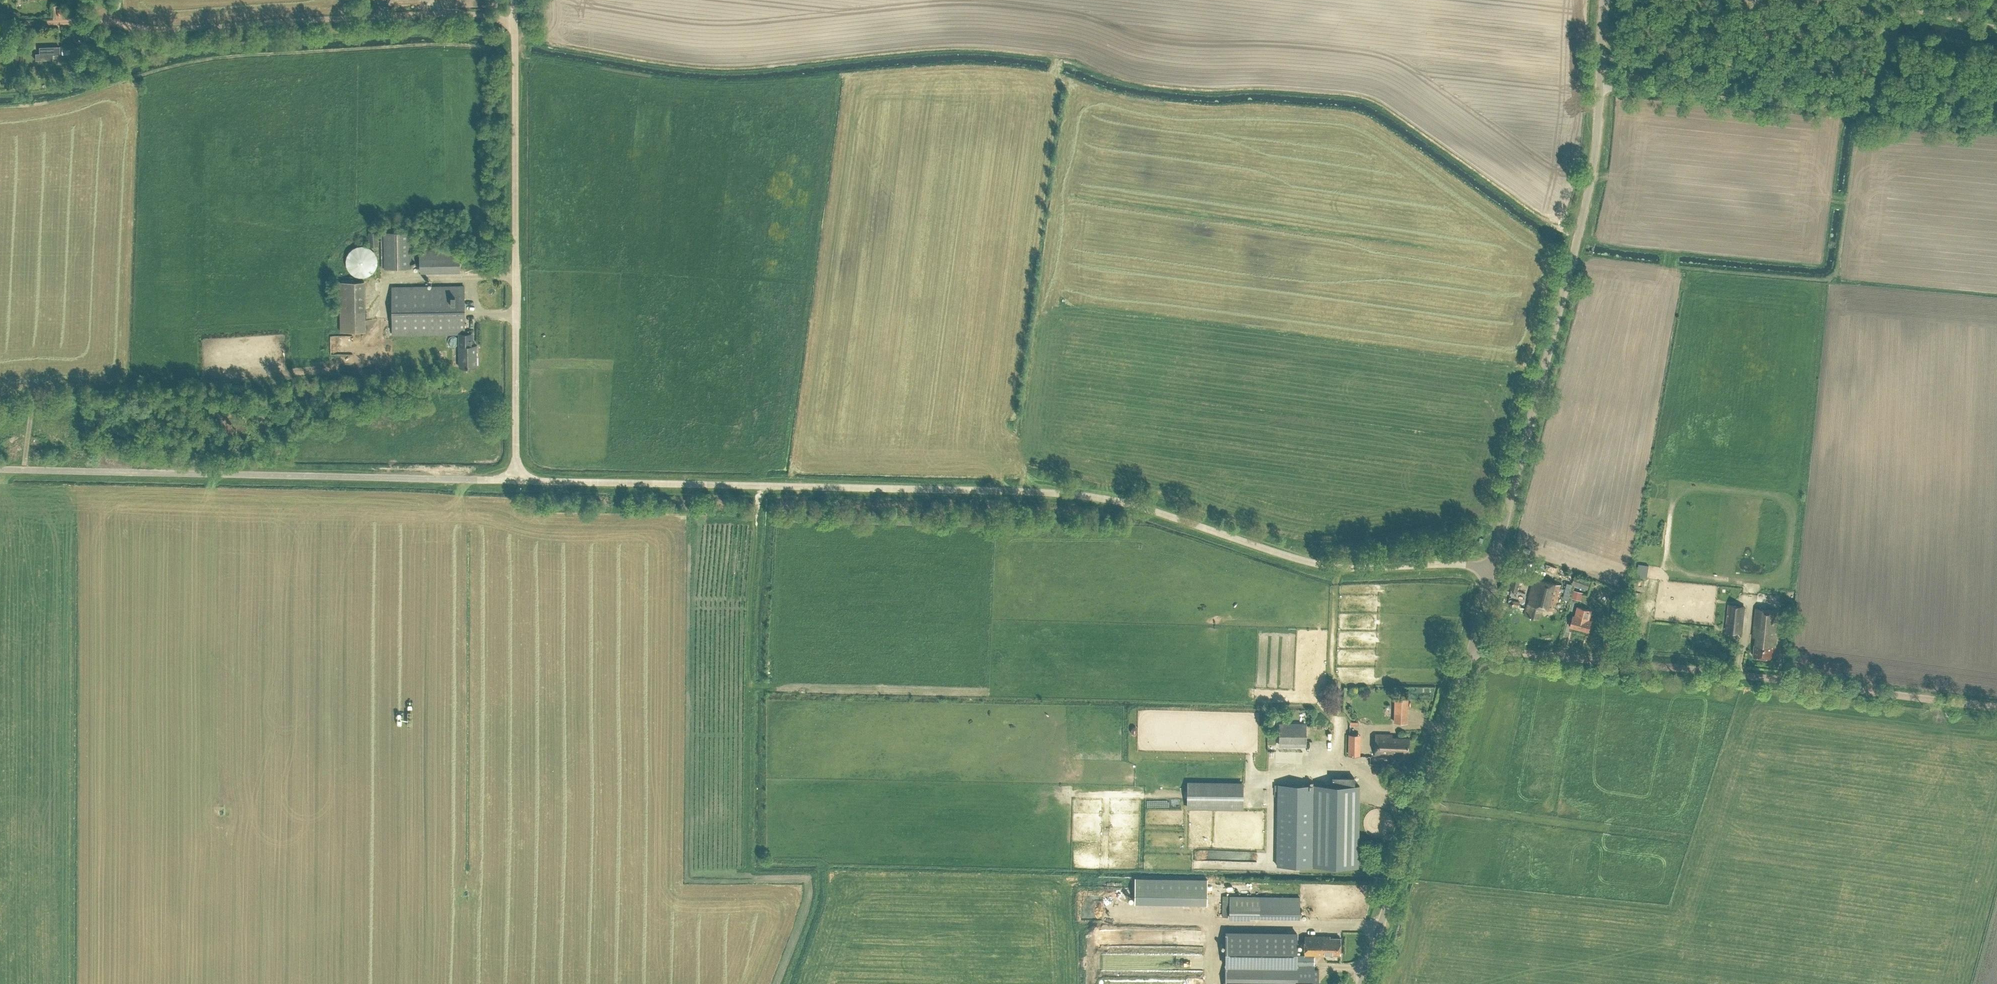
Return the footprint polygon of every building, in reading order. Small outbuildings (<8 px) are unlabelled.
[(39,53),(35,53),(35,59),(52,59),(52,54),(59,54),(59,46),(39,46),(39,53)] [(378,246),(377,231),(368,231),(369,246),(378,246)] [(383,268),(411,267),(410,231),(383,231),(383,268)] [(347,258),(346,261),(347,264),(347,266),(349,268),(350,271),(352,272),(354,274),(357,275),(359,276),(362,276),(365,276),(367,275),(370,274),(372,272),(374,271),(375,268),(376,266),(377,263),(378,261),(377,258),(377,255),(376,254),(376,253),(375,253),(375,252),(375,251),(374,251),(374,250),(373,250),(373,249),(372,249),(372,248),(371,248),(370,247),(369,247),(369,246),(368,246),(367,246),(366,245),(364,245),(361,245),(358,245),(356,246),(354,247),(351,249),(350,251),(348,253),(347,256),(347,258)] [(459,246),(420,247),(420,271),(460,271),(459,246)] [(365,280),(339,281),(340,330),(366,329),(365,280)] [(460,366),(477,366),(476,344),(470,344),(470,329),(465,329),(464,285),(393,286),(393,333),(460,333),(460,345),(459,345),(460,366)] [(1521,574),(1524,565),(1511,562),(1509,572),(1521,574)] [(1639,563),(1637,575),(1647,576),(1649,565),(1639,563)] [(1514,574),(1511,589),(1518,590),(1522,576),(1514,574)] [(1597,592),(1600,582),(1576,574),(1572,583),(1597,592)] [(1557,602),(1562,583),(1535,576),(1525,614),(1540,618),(1543,606),(1552,609),(1554,601),(1557,602)] [(1574,589),(1572,597),(1582,600),(1584,592),(1574,589)] [(1627,600),(1625,616),(1633,617),(1636,617),(1638,602),(1635,601),(1627,600)] [(1729,604),(1725,629),(1741,631),(1745,606),(1729,604)] [(1589,631),(1592,619),(1587,618),(1589,609),(1577,606),(1575,615),(1574,615),(1571,626),(1589,631)] [(1756,607),(1753,636),(1755,636),(1753,654),(1754,654),(1772,656),(1772,653),(1774,653),(1775,653),(1776,642),(1775,642),(1776,640),(1777,640),(1778,623),(1780,610),(1779,610),(1756,607)] [(1633,628),(1635,618),(1625,617),(1624,626),(1633,628)] [(1394,697),(1394,721),(1407,722),(1408,697),(1394,697)] [(1279,722),(1279,745),(1306,745),(1306,722),(1279,722)] [(1349,744),(1359,744),(1359,733),(1349,733),(1349,744)] [(1374,754),(1376,754),(1390,754),(1390,762),(1381,762),(1381,764),(1381,768),(1382,768),(1400,769),(1400,763),(1399,763),(1399,759),(1409,759),(1410,737),(1393,736),(1392,736),(1392,733),(1377,733),(1375,733),(1374,754)] [(1327,755),(1346,756),(1346,747),(1327,747),(1327,755)] [(1314,780),(1314,783),(1278,783),(1276,864),(1358,865),(1359,784),(1354,784),(1354,776),(1332,776),(1332,784),(1323,783),(1323,780),(1314,780)] [(1187,780),(1187,808),(1243,808),(1243,781),(1187,780)] [(1189,888),(1188,907),(1202,907),(1202,893),(1200,893),(1200,888),(1189,888)] [(1230,894),(1229,916),(1264,916),(1265,895),(1230,894)] [(1318,969),(1314,969),(1314,954),(1325,954),(1325,952),(1340,953),(1340,937),(1329,936),(1329,935),(1304,934),(1304,964),(1296,964),(1296,932),(1225,931),(1224,983),(1318,983),(1318,969)] [(1165,949),(1170,949),(1170,955),(1185,954),(1184,946),(1169,947),(1169,932),(1165,932),(1165,949)] [(1086,969),(1176,969),(1176,957),(1086,957),(1086,969)]
